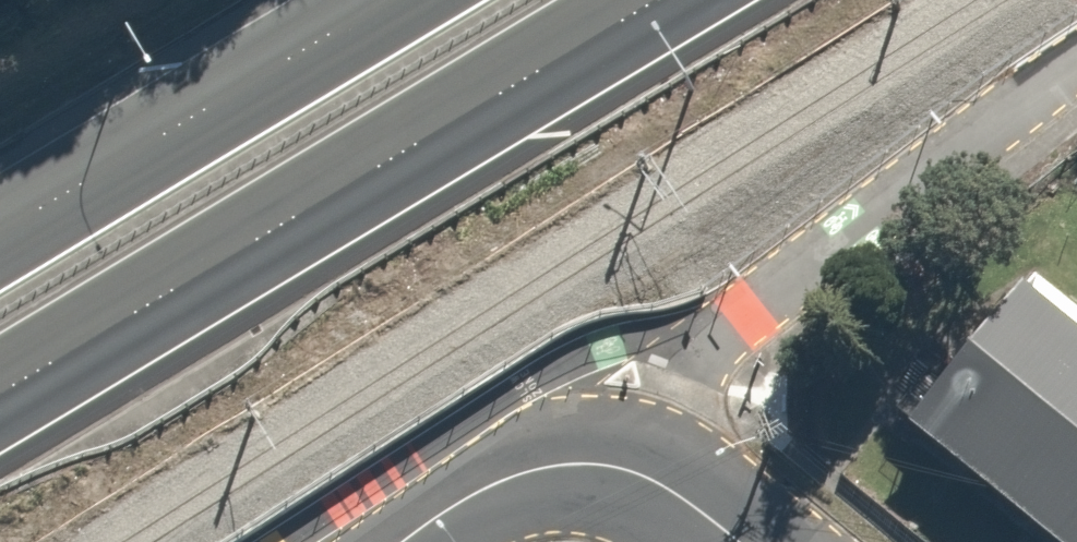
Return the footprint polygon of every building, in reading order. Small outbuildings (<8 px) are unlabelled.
[(1043,527),(1076,486),(1076,323),(1022,278),(908,417),(1043,527)] [(1043,527),(1062,541),(1076,541),(1076,486),(1043,527)]
